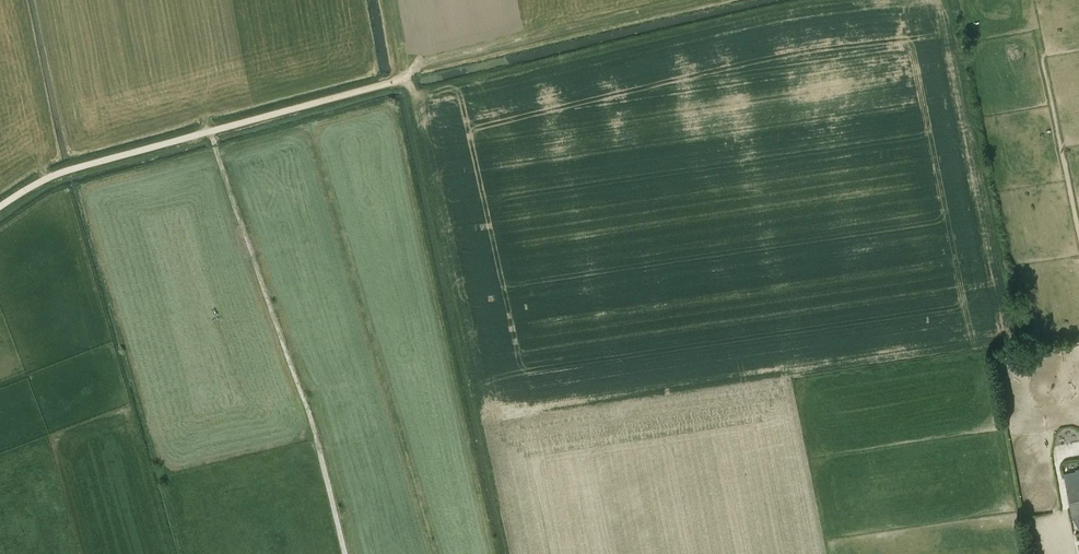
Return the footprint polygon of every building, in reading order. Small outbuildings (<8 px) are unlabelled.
[(1078,517),(1078,472),(1064,475),(1072,518),(1078,517)]
